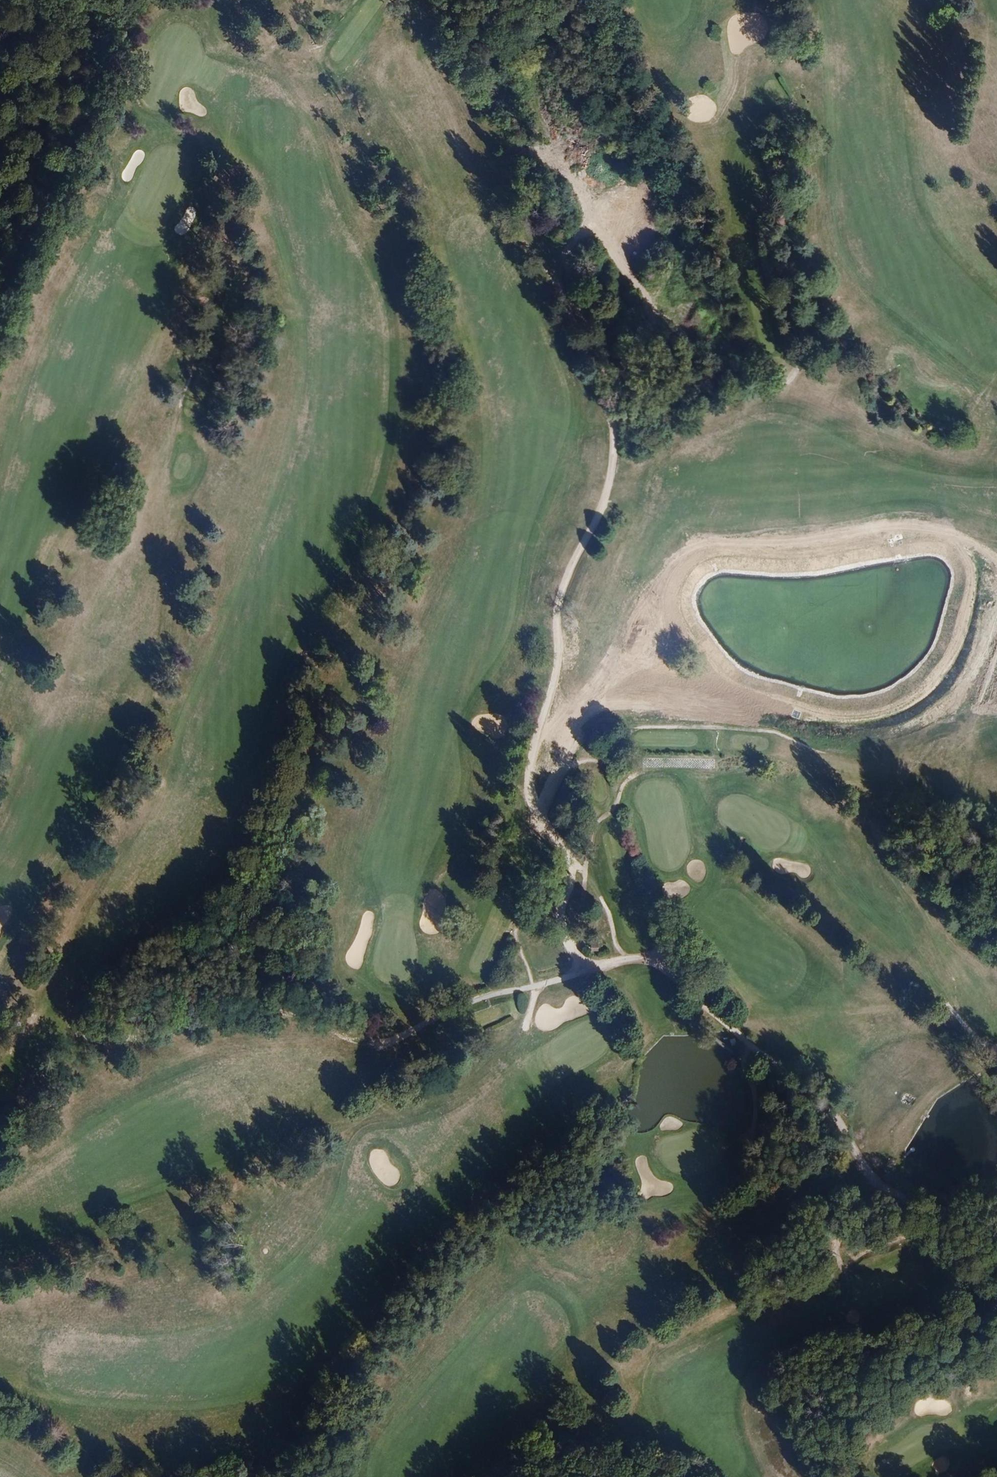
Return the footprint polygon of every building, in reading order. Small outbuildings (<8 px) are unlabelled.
[(521,1010),(528,1008),(525,995),(517,996),(521,1010)]
